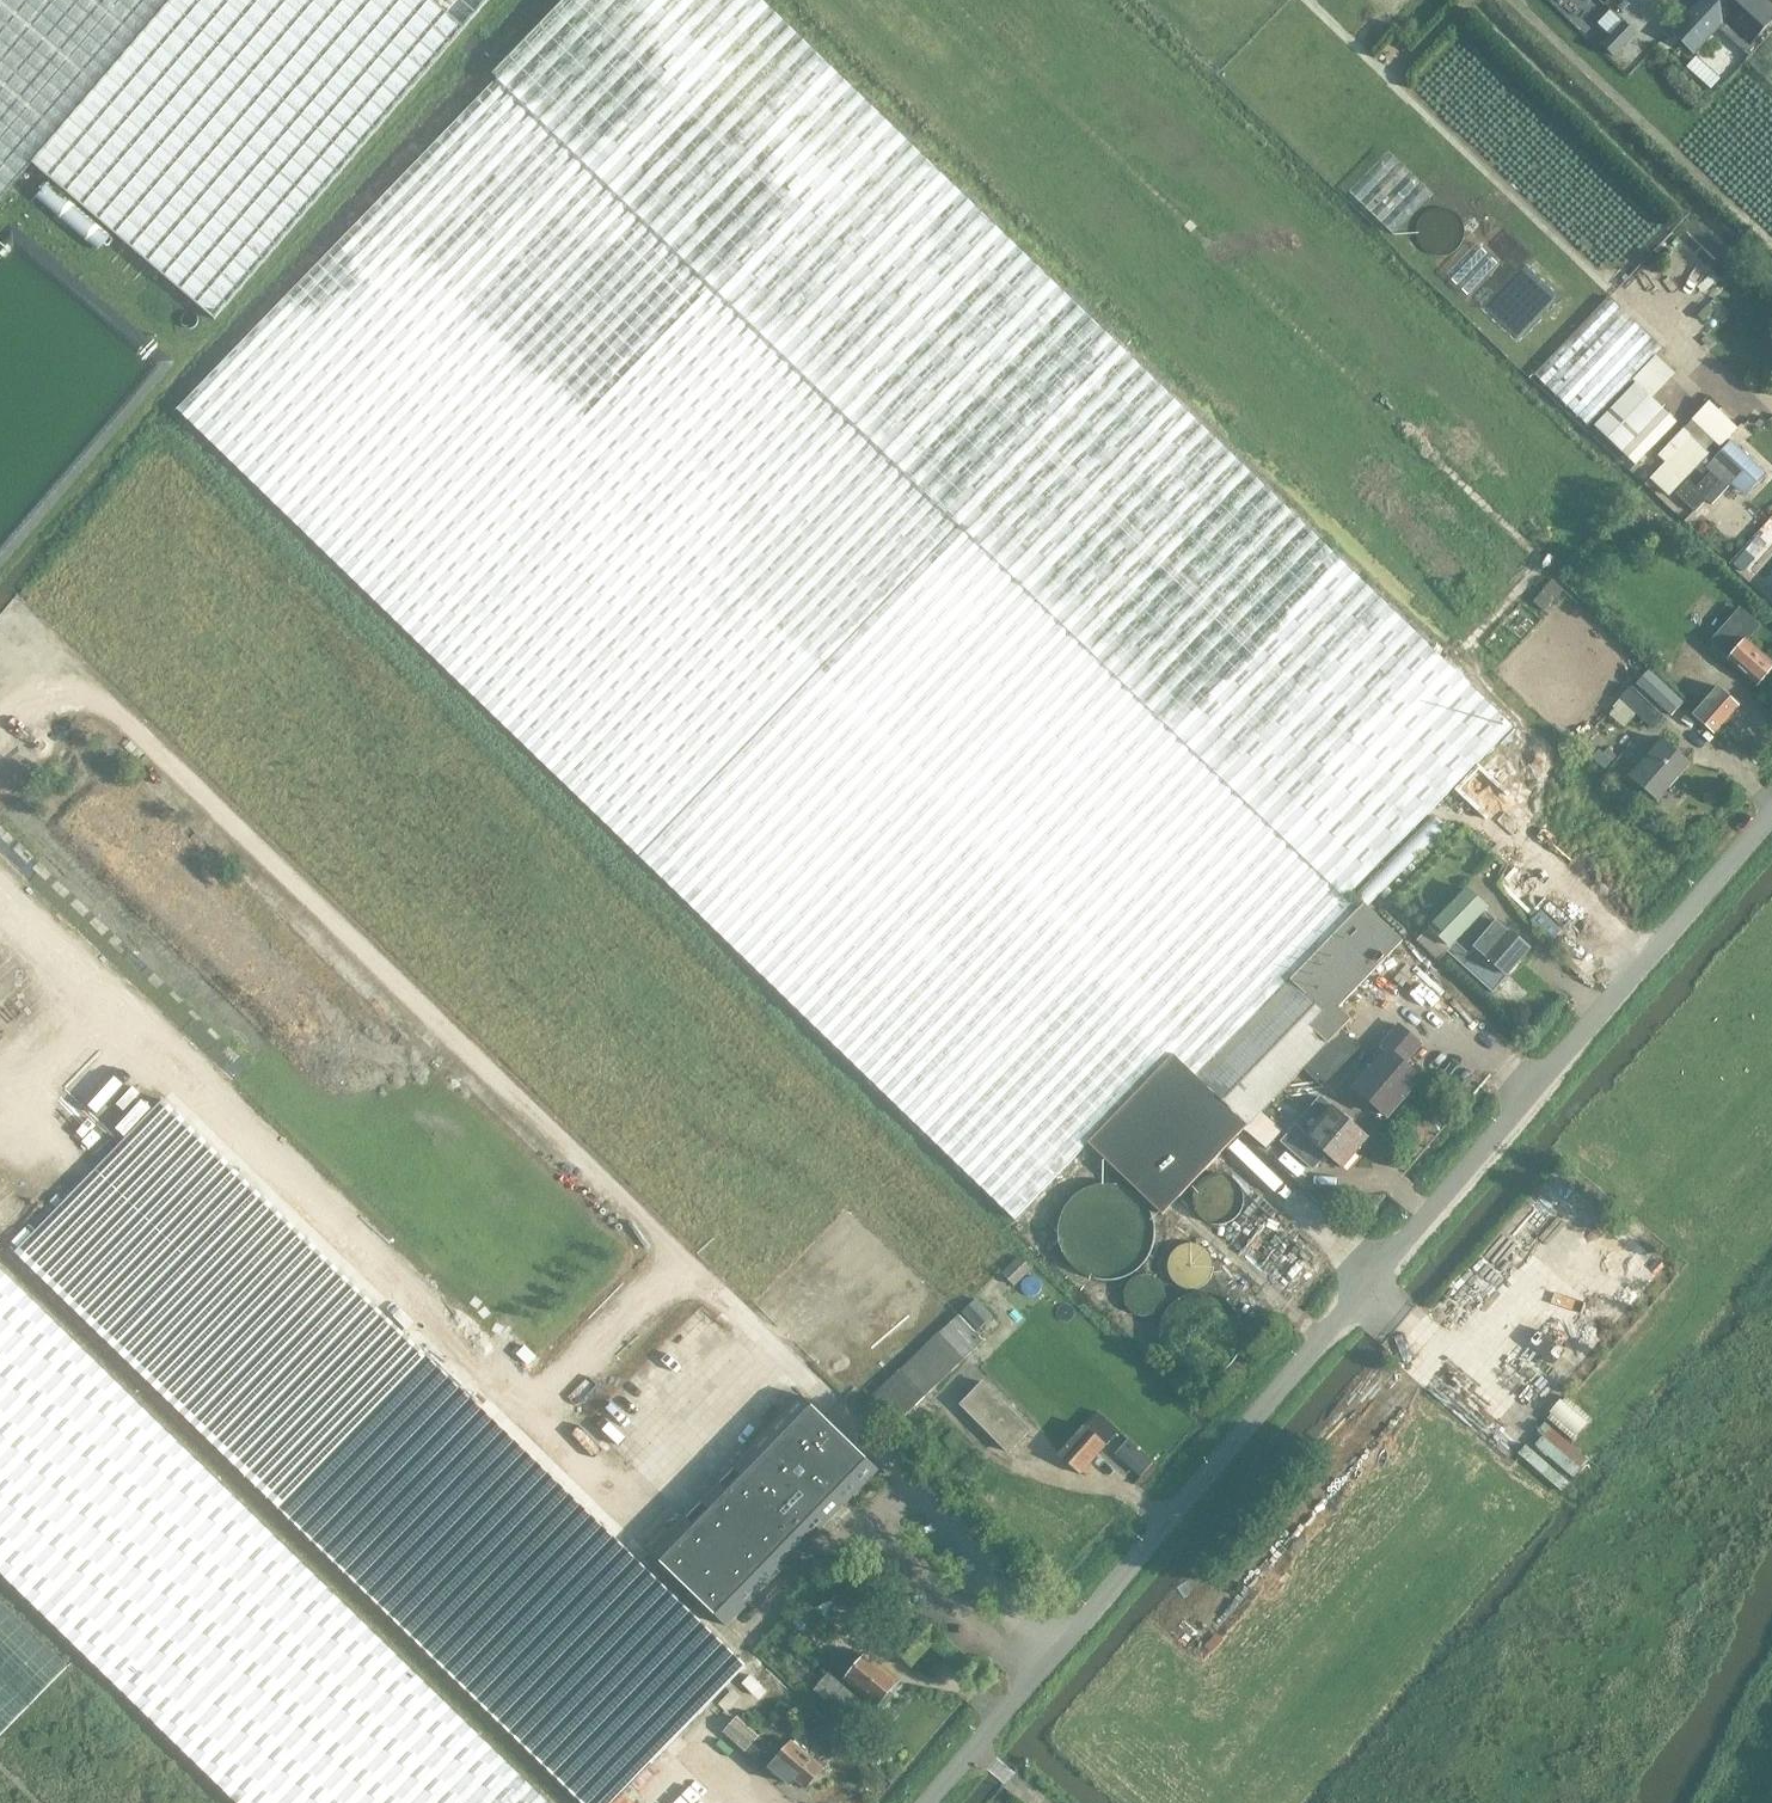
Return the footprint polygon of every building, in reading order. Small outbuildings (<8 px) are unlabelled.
[(33,164),(174,0),(0,0),(0,203),(33,164)] [(33,164),(215,320),(489,0),(174,0),(33,164)] [(761,0),(563,0),(492,73),(497,78),(177,410),(506,729),(762,976),(1014,1220),(1091,1141),(1181,1048),(1203,1069),(1356,911),(1354,909),(1345,900),(1512,726),(761,0)] [(1292,0),(1287,0),(1220,69),(1392,234),(1462,161),(1292,0)] [(1673,32),(1694,51),(1724,19),(1750,44),(1771,20),(1771,10),(1761,0),(1703,0),(1673,32)] [(1663,348),(1512,205),(1438,283),(1588,426),(1663,348)] [(1622,452),(1664,409),(1635,382),(1594,425),(1622,452)] [(1737,428),(1709,402),(1692,420),(1720,446),(1737,428)] [(1697,467),(1709,454),(1672,418),(1632,461),(1669,496),(1696,467),(1697,467)] [(1748,491),(1765,474),(1731,442),(1715,459),(1709,454),(1697,467),(1702,473),(1708,467),(1712,472),(1697,488),(1684,501),(1694,511),(1723,481),(1728,486),(1735,478),(1748,491)] [(1684,501),(1697,488),(1688,479),(1675,493),(1684,501)] [(1745,640),(1760,623),(1750,614),(1720,649),(1729,658),(1728,659),(1757,684),(1771,668),(1771,663),(1745,640)] [(1690,705),(1649,668),(1622,697),(1655,727),(1664,717),(1672,724),(1690,705)] [(1718,686),(1693,715),(1714,734),(1739,705),(1718,686)] [(1668,789),(1690,763),(1680,755),(1683,752),(1676,746),(1676,745),(1675,744),(1672,748),(1663,740),(1641,765),(1668,789)] [(1515,867),(1503,880),(1534,907),(1546,893),(1515,867)] [(1530,950),(1497,922),(1496,923),(1485,913),(1488,909),(1464,886),(1428,926),(1451,946),(1447,950),(1493,992),(1530,950)] [(1352,1019),(1337,1005),(1402,939),(1362,900),(1354,909),(1356,911),(1203,1069),(1197,1075),(1248,1125),(1262,1111),(1304,1066),(1323,1084),(1359,1046),(1342,1030),(1352,1019)] [(1537,913),(1547,935),(1563,928),(1554,906),(1537,913)] [(1451,946),(1428,926),(1416,939),(1439,960),(1447,950),(1451,946)] [(1420,1077),(1404,1063),(1421,1043),(1399,1025),(1382,1045),(1383,1046),(1366,1066),(1371,1071),(1355,1089),(1387,1116),(1420,1077)] [(1216,1158),(1247,1125),(1248,1125),(1197,1075),(1203,1069),(1181,1048),(1091,1141),(1164,1212),(1216,1158)] [(1368,1138),(1350,1123),(1353,1119),(1341,1109),(1338,1113),(1320,1097),(1281,1141),(1313,1169),(1326,1153),(1343,1168),(1368,1138)] [(163,1100),(15,1252),(584,1802),(612,1802),(746,1666),(163,1100)] [(1267,1149),(1284,1130),(1262,1111),(1248,1125),(1247,1125),(1244,1130),(1267,1149)] [(1205,1218),(1207,1219),(1209,1221),(1213,1223),(1217,1224),(1221,1224),(1225,1223),(1229,1222),(1232,1221),(1235,1219),(1238,1217),(1241,1214),(1243,1210),(1244,1207),(1244,1206),(1245,1204),(1245,1201),(1245,1200),(1245,1197),(1245,1194),(1244,1190),(1242,1188),(1241,1185),(1239,1183),(1237,1181),(1235,1180),(1233,1178),(1231,1177),(1227,1176),(1224,1175),(1221,1175),(1219,1175),(1216,1175),(1213,1176),(1210,1178),(1207,1179),(1204,1182),(1202,1184),(1201,1186),(1199,1188),(1198,1191),(1197,1193),(1197,1196),(1196,1198),(1197,1201),(1197,1202),(1197,1205),(1198,1208),(1199,1210),(1200,1213),(1202,1215),(1205,1218)] [(1113,1180),(1107,1180),(1104,1180),(1100,1181),(1095,1182),(1091,1184),(1090,1184),(1085,1187),(1080,1190),(1076,1194),(1073,1197),(1071,1200),(1070,1202),(1068,1205),(1066,1209),(1065,1212),(1064,1214),(1063,1218),(1063,1220),(1062,1223),(1062,1229),(1062,1231),(1063,1235),(1064,1240),(1065,1244),(1066,1246),(1067,1249),(1068,1251),(1071,1256),(1075,1260),(1078,1263),(1081,1265),(1084,1268),(1087,1270),(1089,1271),(1094,1273),(1098,1274),(1101,1275),(1107,1276),(1111,1276),(1115,1275),(1120,1275),(1126,1273),(1131,1271),(1135,1269),(1138,1267),(1142,1263),(1145,1261),(1148,1258),(1150,1255),(1153,1250),(1154,1246),(1156,1243),(1157,1239),(1157,1237),(1158,1233),(1158,1230),(1158,1226),(1158,1222),(1157,1218),(1157,1216),(1156,1213),(1154,1209),(1152,1204),(1151,1202),(1149,1199),(1146,1196),(1144,1193),(1141,1191),(1138,1188),(1133,1185),(1128,1183),(1124,1182),(1121,1181),(1117,1180),(1113,1180)] [(1192,1243),(1189,1243),(1187,1243),(1184,1243),(1182,1244),(1178,1246),(1176,1248),(1174,1249),(1171,1253),(1170,1255),(1169,1257),(1168,1260),(1168,1262),(1167,1264),(1167,1266),(1167,1269),(1168,1270),(1168,1273),(1169,1275),(1171,1278),(1172,1280),(1174,1282),(1177,1284),(1179,1286),(1181,1287),(1184,1288),(1186,1289),(1190,1289),(1193,1289),(1197,1288),(1199,1287),(1202,1286),(1204,1285),(1207,1282),(1209,1280),(1210,1278),(1211,1277),(1212,1274),(1213,1272),(1213,1269),(1213,1268),(1214,1265),(1213,1263),(1213,1261),(1212,1259),(1212,1256),(1210,1254),(1208,1251),(1206,1249),(1204,1247),(1201,1245),(1198,1244),(1196,1243),(1192,1243)] [(1013,1285),(1031,1268),(1020,1257),(1003,1274),(1013,1285)] [(0,1268),(0,1572),(238,1802),(550,1802),(0,1268)] [(1164,1289),(1163,1287),(1162,1284),(1159,1281),(1156,1278),(1153,1276),(1149,1275),(1146,1275),(1142,1275),(1138,1275),(1135,1277),(1132,1279),(1129,1281),(1126,1284),(1125,1286),(1125,1288),(1124,1289),(1124,1291),(1123,1294),(1123,1295),(1123,1297),(1124,1300),(1124,1302),(1125,1304),(1126,1306),(1127,1308),(1129,1310),(1132,1312),(1134,1314),(1136,1315),(1140,1316),(1142,1316),(1145,1316),(1147,1316),(1150,1316),(1152,1315),(1154,1314),(1157,1312),(1159,1310),(1161,1308),(1163,1305),(1164,1303),(1165,1300),(1165,1298),(1165,1295),(1165,1294),(1165,1292),(1164,1289)] [(1238,1316),(1236,1312),(1234,1310),(1231,1306),(1229,1304),(1226,1301),(1223,1299),(1220,1298),(1215,1295),(1212,1294),(1208,1294),(1205,1293),(1201,1293),(1197,1293),(1194,1293),(1190,1294),(1187,1295),(1184,1296),(1181,1298),(1176,1301),(1173,1303),(1171,1306),(1168,1308),(1166,1311),(1164,1314),(1163,1317),(1161,1321),(1160,1324),(1159,1327),(1159,1331),(1159,1335),(1159,1338),(1159,1340),(1160,1343),(1160,1345),(1161,1349),(1163,1352),(1165,1357),(1168,1361),(1170,1364),(1173,1366),(1177,1369),(1182,1372),(1185,1374),(1188,1375),(1192,1376),(1197,1376),(1203,1377),(1206,1376),(1210,1376),(1215,1374),(1218,1373),(1223,1370),(1226,1368),(1230,1365),(1233,1361),(1235,1358),(1238,1353),(1240,1350),(1240,1348),(1241,1345),(1242,1343),(1242,1340),(1242,1336),(1242,1333),(1242,1331),(1242,1329),(1242,1326),(1241,1324),(1240,1320),(1239,1319),(1238,1316)] [(887,1433),(974,1350),(984,1341),(983,1340),(968,1324),(959,1314),(862,1407),(887,1433)] [(991,1333),(976,1317),(968,1324),(983,1340),(991,1333)] [(1029,1430),(982,1382),(961,1404),(1008,1452),(1029,1430)] [(715,1618),(867,1460),(809,1404),(657,1562),(715,1618)] [(1081,1474),(1118,1431),(1096,1412),(1059,1455),(1081,1474)] [(1574,1477),(1591,1457),(1549,1422),(1523,1453),(1563,1486),(1572,1476),(1574,1477)] [(1138,1480),(1154,1462),(1142,1452),(1127,1471),(1138,1480)] [(824,1620),(839,1595),(814,1580),(799,1605),(824,1620)] [(899,1682),(867,1654),(865,1656),(861,1653),(856,1659),(860,1662),(845,1679),(877,1707),(879,1704),(884,1705),(891,1697),(890,1692),(899,1682)] [(855,1694),(830,1672),(813,1690),(822,1698),(828,1692),(844,1707),(855,1694)] [(823,1769),(791,1742),(781,1755),(767,1744),(757,1757),(769,1768),(788,1784),(793,1778),(806,1789),(823,1769)]
